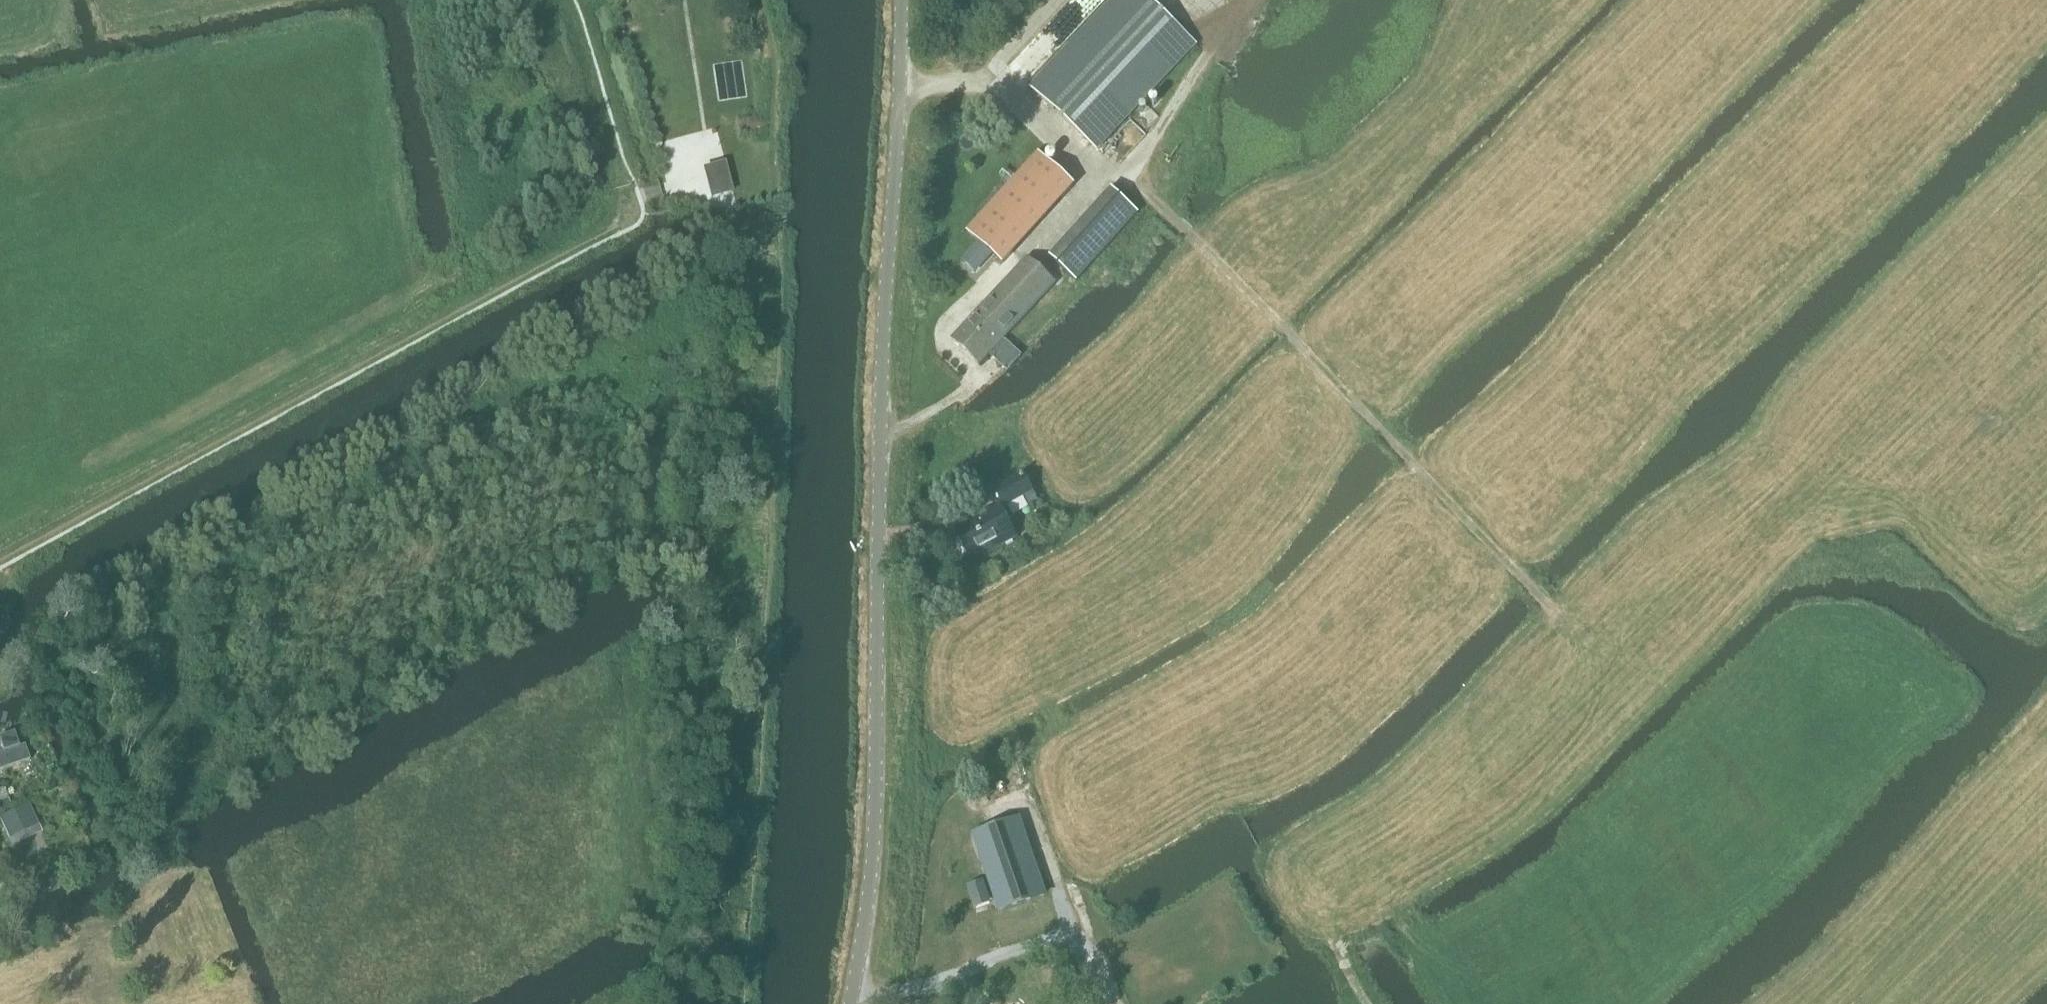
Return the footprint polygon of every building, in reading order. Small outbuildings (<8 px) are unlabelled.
[(1196,45),(1149,0),(1112,0),(1030,87),(1097,150),(1196,45)] [(960,115),(951,114),(951,124),(960,124),(960,115)] [(1010,191),(973,232),(985,243),(984,245),(1003,262),(1074,186),(1037,151),(1005,186),(1010,191)] [(1062,241),(1048,256),(1078,282),(1091,267),(1062,241)] [(1021,356),(1004,339),(1055,284),(1028,259),(953,339),(980,364),(989,354),(1007,371),(1021,356)] [(1024,475),(994,490),(1004,509),(1034,494),(1024,475)] [(987,554),(1017,538),(1002,508),(956,532),(969,557),(985,548),(987,554)] [(31,760),(26,744),(0,752),(0,769),(31,760)] [(0,818),(0,820),(9,839),(39,826),(30,805),(0,818)] [(1019,820),(974,835),(1000,911),(1045,896),(1019,820)] [(983,880),(967,886),(972,901),(988,895),(983,880)]
